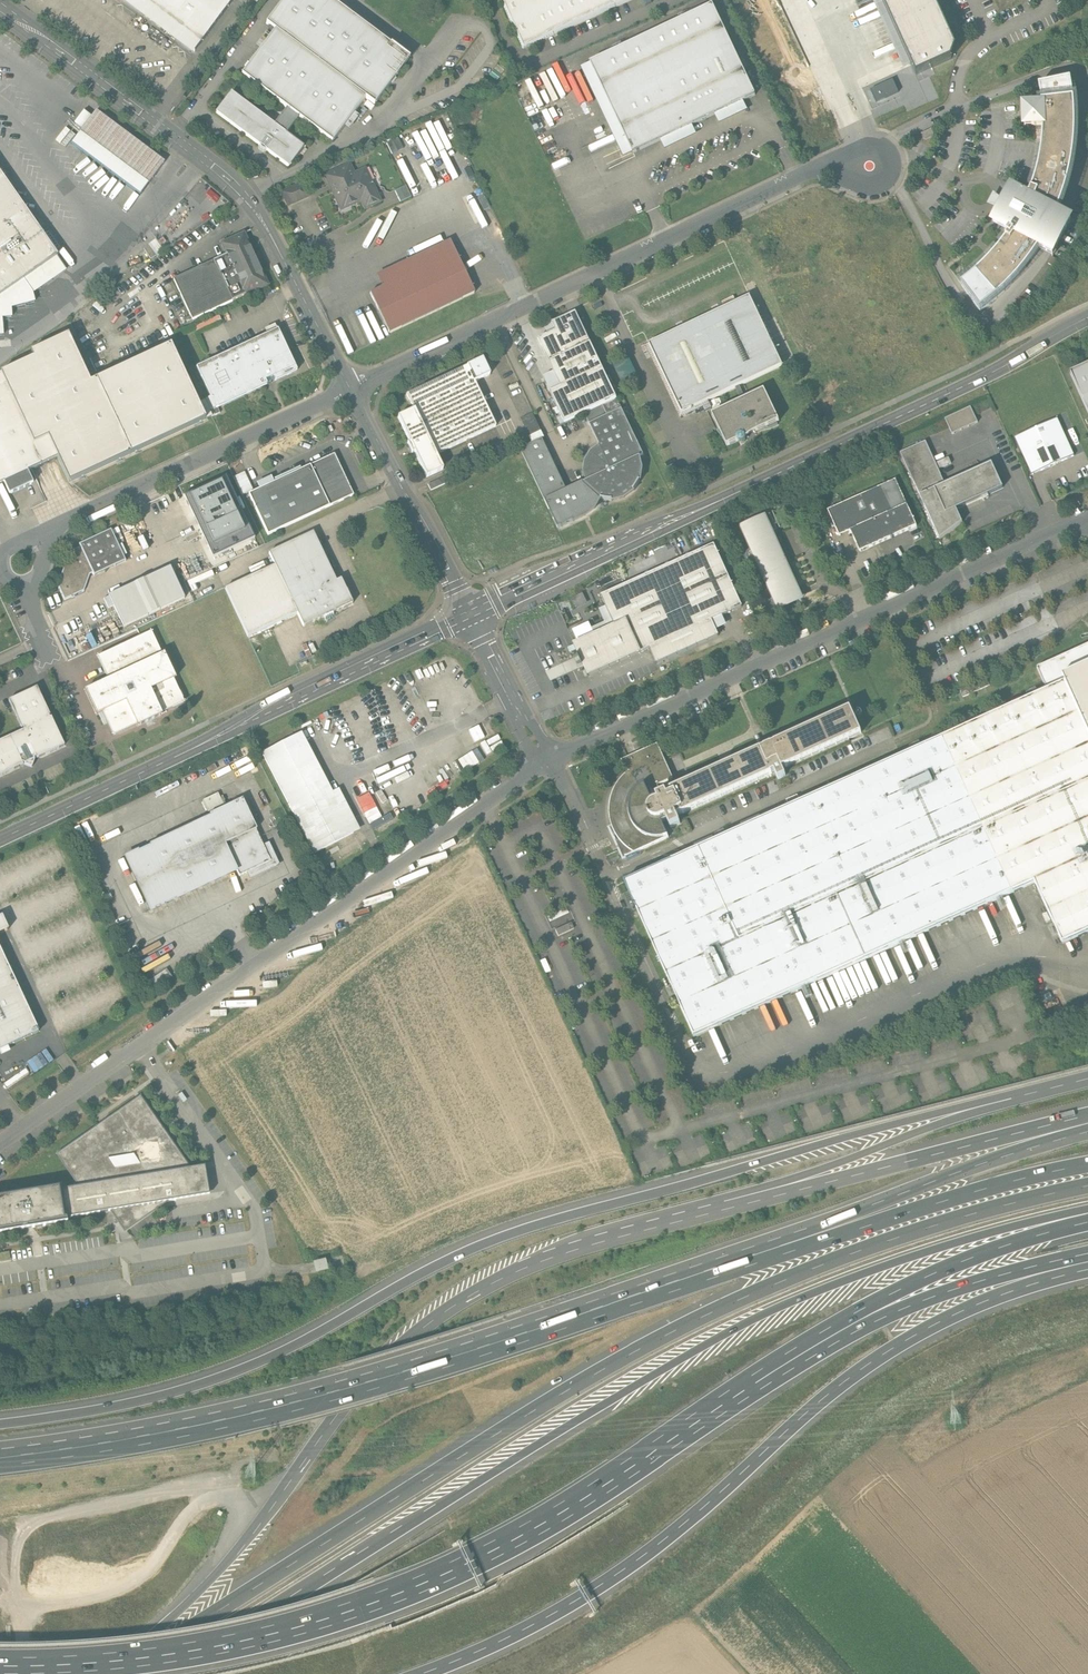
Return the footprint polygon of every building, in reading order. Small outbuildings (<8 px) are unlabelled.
[(233,0),(126,0),(194,51),(233,0)] [(216,113),(248,137),(262,147),(288,167),(304,147),(286,134),(298,117),(332,143),(365,98),(374,104),(409,59),(331,0),(284,0),(266,24),(275,30),(241,75),(286,108),(274,125),(262,116),(231,92),(216,113)] [(522,48),(629,0),(501,0),(522,48)] [(855,1),(859,9),(881,0),(858,0),(855,1)] [(916,75),(952,59),(956,48),(934,0),(882,0),(916,75)] [(755,95),(713,5),(581,67),(623,158),(661,140),(664,148),(696,133),(693,125),(715,114),(719,122),(747,109),(743,101),(755,95)] [(893,80),(870,90),(876,103),(898,92),(893,80)] [(994,262),(966,286),(989,315),(1016,290),(1031,274),(1047,254),(1061,262),(1081,220),(1065,212),(1073,192),(1079,168),(1082,146),(1083,122),(1080,99),(1076,82),(1044,86),(1046,98),(1046,110),(1032,111),(1031,136),(1045,137),(1041,170),(1030,197),(1017,191),(999,228),(1013,235),(994,262)] [(145,197),(168,163),(98,112),(77,145),(145,197)] [(342,197),(347,207),(361,201),(365,209),(380,202),(374,189),(370,188),(372,184),(369,183),(370,181),(365,170),(354,175),(349,165),(340,169),(340,168),(332,171),(333,172),(325,176),(330,186),(332,185),(338,199),(342,197)] [(64,258),(0,166),(0,304),(64,258)] [(242,236),(222,245),(227,255),(173,280),(192,321),(265,286),(265,287),(267,286),(266,284),(266,285),(262,276),(262,275),(261,275),(257,266),(258,266),(257,265),(253,256),(252,254),(252,255),(248,246),(248,244),(247,244),(244,236),(243,235),(242,235),(242,236)] [(370,294),(389,334),(474,293),(449,241),(376,276),(382,288),(370,294)] [(756,299),(653,346),(685,419),(788,370),(756,299)] [(591,466),(591,484),(601,499),(614,505),(631,504),(644,493),(648,475),(648,458),(581,312),(551,326),(553,335),(545,341),(559,375),(550,379),(571,426),(590,413),(604,446),(596,454),(594,457),(591,466)] [(217,408),(297,371),(278,330),(196,368),(211,398),(204,401),(212,417),(220,413),(217,408)] [(96,380),(90,383),(68,336),(31,353),(33,358),(6,371),(49,462),(57,458),(69,483),(131,454),(96,380)] [(131,454),(212,417),(204,401),(198,404),(171,346),(96,380),(131,454)] [(434,482),(449,474),(444,461),(501,430),(470,367),(410,396),(418,414),(404,420),(434,482)] [(1071,375),(1087,413),(1087,367),(1071,375)] [(4,483),(9,495),(33,484),(28,472),(49,462),(6,371),(0,374),(0,484),(4,483)] [(786,423),(770,390),(720,418),(732,449),(786,423)] [(1056,420),(1016,439),(1032,474),(1072,456),(1056,420)] [(566,487),(543,438),(522,447),(545,497),(566,487)] [(924,441),(899,452),(940,541),(962,531),(952,510),(1001,487),(988,461),(943,482),(924,441)] [(268,536),(353,496),(339,465),(340,463),(337,456),(331,454),(325,457),(324,459),(273,483),(270,477),(255,484),(258,490),(249,494),(268,536)] [(245,472),(233,477),(242,495),(253,490),(245,472)] [(184,497),(213,558),(255,538),(226,477),(184,497)] [(920,531),(897,479),(829,511),(841,540),(851,538),(861,557),(920,531)] [(560,527),(597,509),(584,481),(546,498),(560,527)] [(777,613),(803,600),(768,516),(741,528),(777,613)] [(112,531),(111,530),(79,545),(80,547),(70,552),(58,586),(64,600),(84,591),(90,575),(92,574),(94,577),(126,561),(111,531),(112,531)] [(225,589),(248,638),(297,614),(303,628),(323,618),(325,622),(334,617),(332,614),(352,605),(341,580),(336,582),(313,533),(269,554),(275,566),(225,589)] [(714,545),(601,596),(615,626),(574,645),(589,677),(649,649),(656,664),(719,636),(712,621),(742,607),(714,545)] [(123,628),(184,599),(170,568),(109,596),(123,628)] [(161,713),(184,702),(173,680),(176,679),(164,654),(162,655),(151,632),(97,657),(108,680),(85,691),(96,716),(103,713),(113,736),(136,725),(137,727),(162,715),(161,713)] [(1041,672),(1051,694),(1072,685),(1068,676),(1087,667),(1087,650),(1041,672)] [(1087,720),(1087,667),(1068,676),(1072,685),(1087,720)] [(1072,685),(1051,694),(632,888),(702,1035),(1039,887),(1064,941),(1087,931),(1087,720),(1072,685)] [(64,746),(51,718),(49,718),(49,716),(50,716),(37,688),(9,701),(22,729),(23,728),(24,730),(0,741),(0,776),(21,766),(22,763),(24,764),(24,765),(32,767),(35,760),(34,759),(35,757),(39,758),(64,746)] [(613,829),(627,860),(678,838),(689,831),(684,823),(868,736),(854,706),(679,787),(661,747),(626,764),(634,774),(627,782),(619,793),(614,809),(616,828),(613,829)] [(302,733),(265,752),(320,858),(363,835),(341,793),(335,796),(302,733)] [(247,803),(128,856),(155,916),(251,873),(255,883),(285,869),(274,844),(267,847),(247,803)] [(571,922),(556,928),(559,935),(574,928),(571,922)] [(42,1035),(0,944),(0,1054),(42,1035)] [(46,1048),(28,1061),(35,1072),(54,1059),(46,1048)] [(25,1069),(3,1085),(6,1089),(28,1074),(25,1069)] [(189,1167),(141,1097),(101,1125),(61,1154),(81,1185),(61,1188),(61,1186),(0,1196),(0,1234),(28,1229),(67,1223),(66,1217),(110,1210),(115,1217),(118,1220),(121,1226),(125,1231),(166,1201),(169,1199),(184,1197),(201,1194),(209,1193),(204,1164),(196,1166),(189,1167)]
